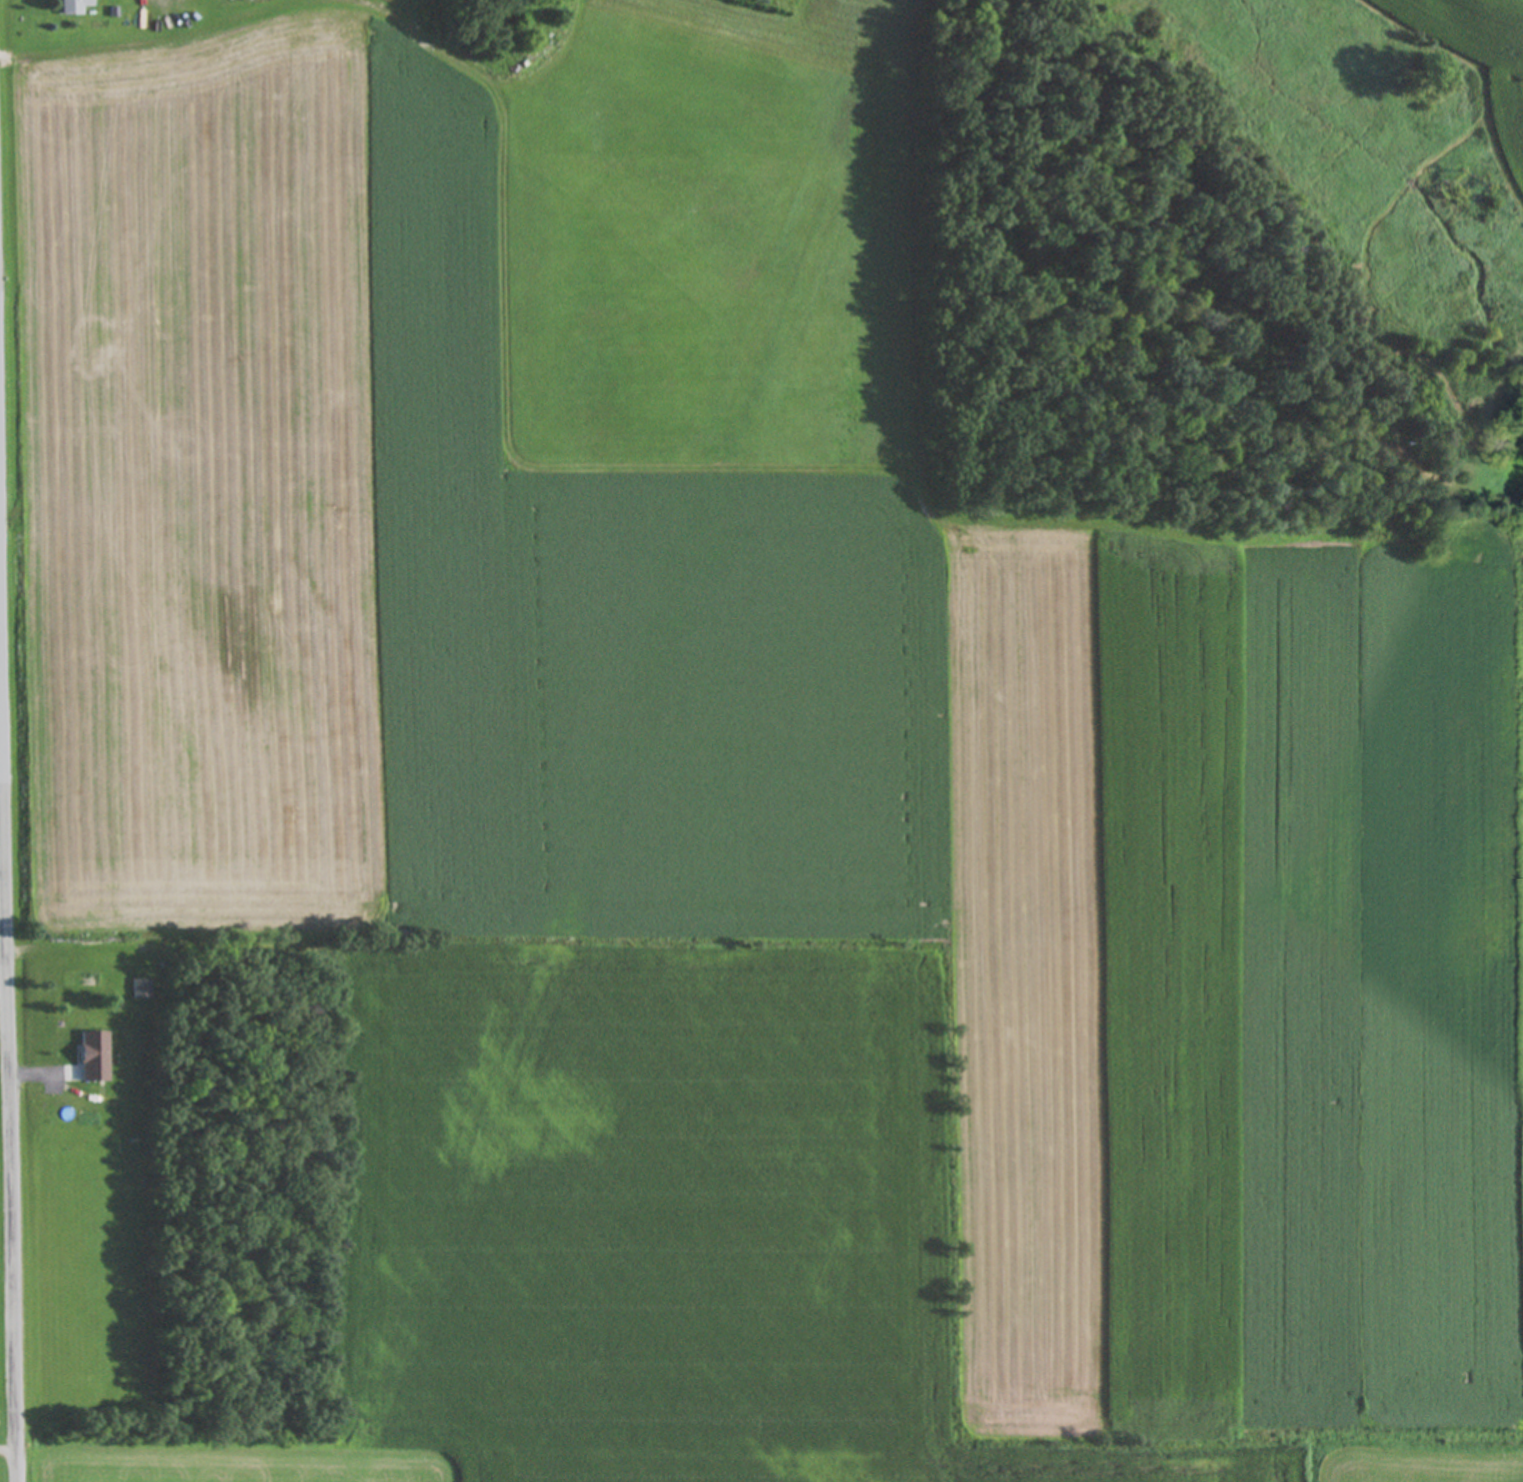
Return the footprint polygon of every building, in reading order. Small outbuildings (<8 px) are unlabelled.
[(62,16),(84,16),(84,7),(94,7),(94,0),(62,0),(62,16)] [(152,978),(136,978),(136,998),(152,998),(152,978)] [(109,1080),(109,1030),(83,1031),(83,1080),(109,1080)]
